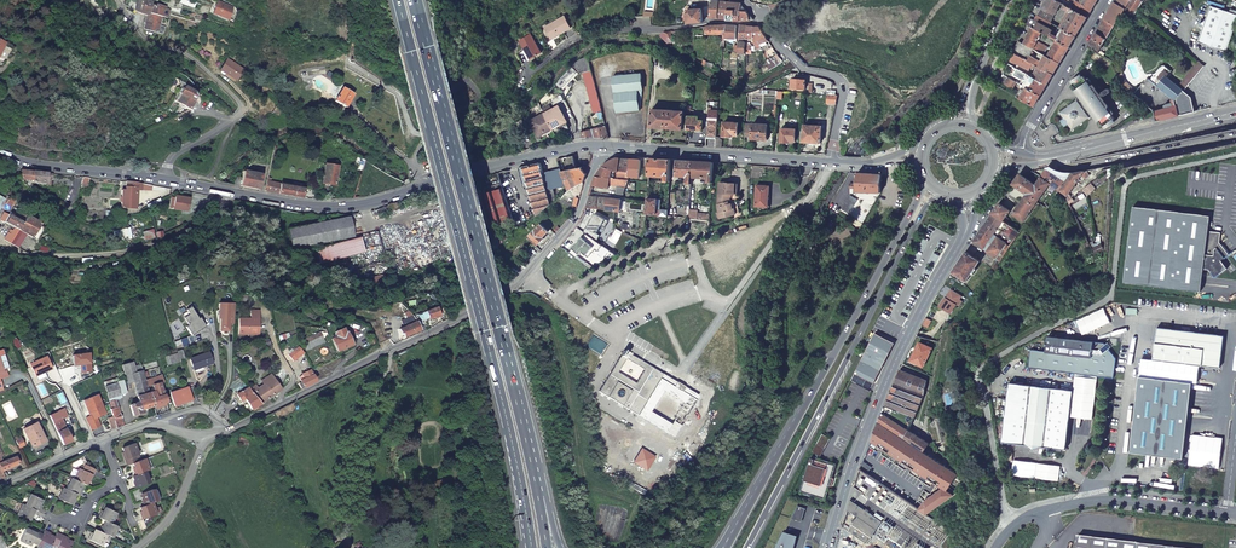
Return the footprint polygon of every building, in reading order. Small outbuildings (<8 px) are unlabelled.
[(149,10),(152,3),(153,1),(151,0),(142,0),(138,11),(148,14),(149,10)] [(233,5),(219,0),(214,12),(228,18),(233,5)] [(1065,5),(1060,2),(1056,0),(1046,0),(1043,6),(1055,13),(1059,6),(1063,8),(1065,5)] [(1072,9),(1088,17),(1092,10),(1080,3),(1076,0),(1075,0),(1075,1),(1071,8),(1072,9)] [(1080,3),(1092,10),(1098,0),(1082,0),(1080,3)] [(1115,25),(1120,17),(1123,12),(1130,1),(1128,0),(1116,0),(1104,18),(1115,25)] [(1123,12),(1126,13),(1134,16),(1142,2),(1139,0),(1131,0),(1130,1),(1123,12)] [(1142,2),(1134,16),(1155,23),(1166,6),(1157,0),(1143,0),(1142,2)] [(157,5),(152,3),(149,10),(162,15),(164,7),(166,8),(167,6),(160,4),(157,3),(157,5)] [(711,3),(710,19),(717,19),(719,3),(711,3)] [(719,3),(717,19),(727,19),(727,11),(733,11),(740,11),(747,12),(740,4),(719,3)] [(1200,36),(1229,45),(1235,25),(1235,14),(1230,12),(1211,5),(1200,36)] [(170,13),(171,10),(166,8),(164,7),(162,15),(168,18),(170,13)] [(1088,17),(1072,9),(1061,28),(1063,29),(1076,36),(1088,17)] [(148,14),(144,27),(156,32),(162,15),(149,10),(148,14)] [(702,10),(687,10),(687,23),(702,23),(702,18),(702,10)] [(1040,10),(1037,15),(1050,22),(1053,17),(1040,10)] [(753,19),(747,12),(740,11),(740,21),(753,20),(753,19)] [(661,24),(660,16),(643,18),(644,26),(661,24)] [(572,29),(566,17),(546,26),(550,36),(561,31),(562,33),(572,29)] [(1069,47),(1076,36),(1063,29),(1062,31),(1059,37),(1052,33),(1054,30),(1030,18),(1027,24),(1032,27),(1041,31),(1057,40),(1069,47)] [(1101,23),(1112,30),(1115,25),(1104,18),(1101,23)] [(1096,32),(1106,39),(1112,30),(1101,23),(1096,32)] [(726,35),(726,26),(714,26),(706,27),(706,35),(726,35)] [(730,43),(737,43),(738,27),(726,26),(726,35),(725,40),(730,40),(730,43)] [(739,40),(747,41),(747,26),(740,26),(739,40)] [(1036,41),(1041,31),(1032,27),(1024,44),(1032,48),(1036,41)] [(754,44),(759,43),(769,41),(766,39),(760,28),(754,28),(754,41),(754,43),(754,44)] [(665,41),(666,42),(670,38),(664,32),(660,34),(665,41)] [(1096,32),(1093,38),(1102,45),(1106,39),(1096,32)] [(520,42),(526,51),(529,49),(535,57),(544,51),(530,33),(520,42)] [(1229,45),(1200,36),(1198,42),(1226,52),(1229,45)] [(1092,48),(1098,52),(1102,45),(1093,38),(1088,46),(1092,48)] [(791,39),(782,46),(792,58),(798,57),(798,52),(796,49),(798,48),(791,39)] [(1048,57),(1060,63),(1069,47),(1057,40),(1052,49),(1052,50),(1050,49),(1050,51),(1051,51),(1048,57)] [(1019,41),(1013,53),(1053,74),(1060,63),(1048,57),(1046,56),(1042,63),(1030,55),(1033,49),(1032,48),(1024,44),(1019,41)] [(1033,49),(1044,54),(1048,47),(1041,43),(1036,41),(1032,48),(1033,49)] [(738,56),(746,56),(746,43),(739,43),(739,46),(738,52),(738,56)] [(529,49),(526,51),(525,51),(532,60),(535,57),(529,49)] [(769,66),(782,60),(777,53),(765,58),(769,66)] [(1039,71),(1035,78),(1047,84),(1053,74),(1013,53),(1010,60),(1030,70),(1031,67),(1039,71)] [(601,110),(588,57),(579,61),(556,83),(562,89),(578,73),(583,72),(593,112),(601,110)] [(225,58),(218,69),(234,80),(241,68),(225,58)] [(1199,62),(1181,83),(1186,86),(1204,65),(1199,62)] [(1126,81),(1123,85),(1155,112),(1155,113),(1156,120),(1178,115),(1175,100),(1152,81),(1165,66),(1164,65),(1162,65),(1155,73),(1155,76),(1152,76),(1150,79),(1148,77),(1137,90),(1126,81)] [(1178,115),(1194,112),(1190,96),(1183,90),(1166,76),(1171,70),(1165,66),(1152,81),(1175,100),(1178,115)] [(1027,79),(1029,75),(1017,68),(1013,74),(1023,79),(1027,79)] [(1002,74),(999,81),(1012,89),(1016,82),(1002,74)] [(616,113),(637,111),(641,90),(640,75),(612,77),(616,113)] [(1021,85),(1026,87),(1040,95),(1047,84),(1035,78),(1029,75),(1027,79),(1032,82),(1030,85),(1023,81),(1021,85)] [(1072,84),(1082,77),(1081,76),(1072,82),(1072,84)] [(1111,116),(1099,99),(1102,97),(1104,96),(1105,96),(1110,93),(1110,92),(1110,91),(1110,90),(1109,89),(1109,88),(1107,88),(1102,92),(1102,93),(1101,94),(1097,97),(1085,81),(1082,77),(1072,84),(1083,98),(1087,104),(1089,106),(1093,112),(1103,127),(1113,120),(1111,116)] [(1086,79),(1085,81),(1097,97),(1101,94),(1089,78),(1086,79)] [(792,80),(791,89),(805,90),(805,81),(792,80)] [(185,86),(181,93),(183,95),(194,99),(196,92),(185,86)] [(827,95),(836,96),(837,87),(828,86),(827,95)] [(1013,90),(1010,93),(1034,106),(1040,95),(1026,87),(1022,95),(1013,90)] [(341,89),(333,103),(344,109),(352,95),(341,89)] [(194,99),(183,95),(180,102),(190,107),(194,99)] [(836,104),(837,96),(836,96),(827,95),(826,95),(826,103),(836,104)] [(1114,113),(1102,97),(1099,99),(1111,116),(1112,115),(1114,113)] [(1087,104),(1083,98),(1079,100),(1083,107),(1087,104)] [(1088,117),(1083,110),(1082,108),(1077,100),(1060,112),(1064,117),(1061,120),(1065,126),(1068,123),(1072,129),(1088,117)] [(544,110),(547,114),(554,110),(551,106),(544,110)] [(531,122),(539,138),(568,122),(560,107),(554,110),(547,114),(531,122)] [(653,110),(651,127),(682,130),(684,112),(653,110)] [(693,111),(689,110),(687,132),(695,133),(695,131),(702,131),(702,121),(697,121),(698,118),(693,117),(693,111)] [(717,118),(708,118),(707,136),(716,137),(717,118)] [(1113,120),(1103,127),(1104,128),(1114,121),(1113,120)] [(723,123),(722,137),(732,138),(732,136),(737,137),(737,124),(723,123)] [(752,126),(745,125),(744,138),(752,138),(751,140),(759,140),(759,139),(766,139),(767,125),(752,124),(752,126)] [(804,133),(803,133),(802,142),(809,143),(809,141),(812,142),(812,143),(820,143),(821,127),(804,126),(804,133)] [(583,140),(608,139),(605,127),(581,134),(583,140)] [(796,130),(782,129),(781,142),(789,143),(790,142),(795,142),(796,130)] [(270,164),(274,143),(262,152),(253,162),(262,163),(270,164)] [(573,156),(562,158),(564,172),(575,169),(573,156)] [(640,177),(641,157),(638,157),(637,160),(631,160),(629,176),(640,177)] [(612,160),(603,167),(613,170),(613,178),(615,178),(616,171),(619,172),(621,159),(619,158),(612,160)] [(649,175),(670,177),(671,160),(650,158),(649,175)] [(619,176),(619,179),(628,179),(629,179),(629,176),(631,160),(621,159),(619,172),(619,176)] [(691,180),(691,177),(692,161),(677,160),(676,176),(687,176),(687,182),(691,183),(691,180)] [(707,186),(712,186),(713,163),(692,161),(691,177),(708,177),(707,186)] [(535,215),(536,215),(551,205),(547,191),(545,184),(543,174),(540,163),(523,167),(528,188),(535,215)] [(336,167),(324,166),(321,185),(334,186),(336,167)] [(524,189),(528,188),(523,167),(518,168),(524,189)] [(596,176),(595,177),(613,178),(613,175),(613,170),(603,167),(600,169),(596,176)] [(1056,186),(1059,188),(1065,194),(1069,203),(1072,201),(1069,195),(1081,177),(1085,173),(1075,174),(1071,175),(1064,175),(1061,174),(1058,173),(1055,171),(1053,169),(1051,167),(1049,168),(1048,168),(1048,170),(1043,177),(1051,183),(1056,186)] [(562,173),(564,179),(567,186),(567,189),(568,192),(570,190),(572,192),(574,191),(573,189),(579,185),(583,183),(587,175),(585,174),(582,170),(582,168),(575,169),(564,172),(562,173)] [(20,171),(19,174),(19,178),(22,181),(26,182),(45,184),(45,178),(51,178),(52,174),(20,171)] [(543,174),(545,184),(564,179),(562,173),(562,171),(543,174)] [(235,186),(258,190),(260,175),(243,172),(242,179),(237,178),(237,179),(235,186)] [(850,191),(879,193),(881,175),(856,173),(856,184),(848,184),(848,188),(850,189),(850,191)] [(1033,208),(1037,211),(1043,203),(1039,200),(1051,183),(1043,177),(1037,184),(1021,173),(1014,183),(1027,193),(1014,213),(1025,220),(1033,208)] [(618,186),(616,193),(624,194),(628,179),(619,179),(615,178),(613,178),(595,177),(592,185),(595,187),(609,188),(609,185),(618,186)] [(302,199),(304,190),(299,189),(300,188),(298,187),(298,185),(293,184),(293,186),(270,182),(271,178),(268,178),(265,192),(302,199)] [(564,179),(545,184),(547,191),(567,186),(564,179)] [(138,189),(138,184),(130,183),(130,185),(127,185),(126,188),(123,188),(121,206),(135,208),(138,189)] [(729,202),(730,195),(730,189),(732,189),(732,184),(719,183),(718,208),(719,213),(717,214),(719,220),(732,216),(731,210),(734,210),(732,204),(728,205),(728,203),(729,202)] [(755,207),(765,207),(765,197),(768,197),(769,186),(756,186),(755,207)] [(471,198),(480,229),(511,219),(502,189),(471,198)] [(646,214),(656,215),(657,198),(651,198),(651,194),(647,193),(647,201),(646,214)] [(849,194),(839,208),(846,212),(856,199),(849,194)] [(189,198),(175,196),(174,200),(172,199),(171,204),(170,204),(169,209),(186,212),(189,198)] [(616,211),(620,211),(622,200),(589,196),(585,208),(616,211)] [(1012,210),(1001,203),(994,213),(1008,223),(1011,220),(1007,217),(1012,210)] [(14,227),(19,230),(27,215),(14,208),(13,208),(5,222),(14,227)] [(1210,217),(1132,208),(1124,285),(1201,293),(1204,271),(1209,271),(1215,279),(1227,270),(1221,262),(1224,259),(1225,260),(1229,256),(1219,243),(1220,234),(1208,232),(1210,217)] [(586,234),(595,240),(598,234),(596,233),(600,225),(604,227),(608,221),(594,213),(586,227),(583,232),(585,233),(586,234)] [(1001,261),(1022,232),(1008,223),(994,213),(974,242),(981,246),(981,247),(989,252),(1001,261)] [(27,215),(19,230),(27,234),(34,238),(41,223),(27,215)] [(287,227),(291,247),(351,236),(347,216),(287,227)] [(535,239),(532,242),(538,246),(544,239),(543,238),(550,231),(541,224),(531,235),(535,239)] [(489,244),(494,252),(516,233),(512,225),(489,244)] [(12,243),(19,230),(14,227),(11,235),(8,234),(6,239),(12,243)] [(27,234),(19,230),(12,243),(20,247),(27,234)] [(595,240),(586,234),(583,238),(581,237),(580,236),(570,247),(571,248),(568,252),(575,257),(579,250),(584,253),(590,245),(594,247),(598,243),(595,240)] [(359,238),(314,246),(317,261),(361,253),(359,238)] [(974,242),(971,247),(977,251),(981,247),(981,246),(974,242)] [(588,256),(594,247),(590,245),(584,253),(588,256)] [(971,247),(955,270),(968,280),(973,273),(974,274),(978,269),(977,268),(981,262),(974,257),(977,251),(971,247)] [(379,276),(364,280),(366,288),(381,283),(379,276)] [(952,312),(963,295),(953,288),(950,294),(950,295),(948,297),(947,297),(941,305),(952,312)] [(405,300),(407,307),(413,304),(410,298),(405,300)] [(259,307),(251,306),(251,315),(239,315),(239,331),(259,331),(259,325),(258,325),(256,324),(256,322),(258,320),(259,320),(259,307)] [(439,314),(436,306),(416,315),(419,321),(432,315),(433,317),(439,314)] [(190,325),(187,326),(193,335),(207,326),(201,317),(200,319),(197,314),(192,307),(188,310),(188,311),(183,314),(190,325)] [(223,328),(223,334),(230,334),(230,329),(235,329),(235,309),(220,309),(220,315),(221,315),(221,323),(221,328),(223,328)] [(415,320),(412,315),(401,320),(403,326),(399,328),(401,332),(402,332),(404,336),(419,330),(417,324),(415,320)] [(419,330),(420,332),(426,330),(422,322),(417,324),(419,330)] [(331,340),(337,351),(351,344),(346,333),(345,333),(342,329),(338,331),(339,333),(335,335),(336,337),(331,340)] [(1225,339),(1159,330),(1154,362),(1221,371),(1225,339)] [(876,332),(855,373),(875,383),(890,353),(889,352),(894,342),(881,336),(881,335),(876,332)] [(303,341),(308,351),(324,343),(319,333),(303,341)] [(1103,343),(1047,337),(1045,353),(1030,351),(1028,369),(1112,378),(1115,359),(1103,343)] [(922,342),(912,360),(924,366),(933,347),(922,342)] [(182,348),(177,350),(180,361),(185,359),(182,348)] [(305,356),(301,349),(290,355),(293,362),(305,356)] [(661,373),(623,350),(598,391),(636,414),(661,373)] [(73,355),(74,365),(80,365),(81,373),(91,372),(89,353),(73,355)] [(210,353),(191,358),(194,369),(213,364),(210,353)] [(46,356),(30,364),(35,376),(51,368),(46,356)] [(151,398),(143,370),(137,372),(134,362),(123,365),(128,383),(134,381),(138,396),(137,396),(139,402),(130,405),(134,416),(143,413),(142,409),(153,406),(151,398)] [(899,373),(883,413),(909,428),(923,393),(927,380),(901,370),(899,373)] [(300,388),(314,381),(309,371),(302,375),(299,377),(301,382),(298,383),(300,388)] [(267,383),(276,378),(272,373),(264,378),(267,383)] [(151,378),(156,397),(164,394),(160,383),(164,382),(162,375),(151,378)] [(282,388),(276,378),(267,383),(258,389),(254,392),(261,402),(282,388)] [(117,383),(121,395),(127,393),(123,380),(117,383)] [(1193,386),(1141,381),(1134,457),(1186,462),(1193,386)] [(109,398),(121,395),(117,383),(105,386),(109,398)] [(1072,392),(1009,385),(1003,445),(1065,452),(1069,418),(1072,393),(1072,392)] [(192,403),(198,403),(194,386),(188,388),(191,399),(192,403)] [(191,399),(188,388),(187,387),(170,392),(173,404),(191,399)] [(252,408),(261,402),(254,392),(250,387),(238,394),(242,400),(245,398),(252,408)] [(1094,396),(1072,393),(1069,418),(1091,421),(1094,396)] [(151,398),(153,406),(166,402),(164,394),(156,397),(151,398)] [(92,431),(100,427),(97,419),(106,415),(97,395),(84,401),(90,416),(86,418),(92,431)] [(112,408),(110,409),(113,417),(116,428),(116,429),(119,428),(124,426),(117,400),(110,402),(112,408)] [(229,412),(219,404),(215,409),(214,410),(224,418),(229,412)] [(59,412),(48,416),(63,446),(72,441),(61,419),(72,414),(68,407),(59,411),(59,412)] [(883,413),(880,423),(922,450),(928,441),(909,428),(883,413)] [(45,440),(36,422),(23,429),(32,446),(45,440)] [(926,503),(921,510),(927,515),(939,506),(948,499),(967,483),(922,450),(880,423),(872,442),(945,490),(926,503)] [(20,438),(15,440),(18,447),(23,445),(20,438)] [(120,454),(124,465),(130,463),(135,461),(132,455),(136,454),(132,443),(119,448),(121,453),(120,454)] [(8,476),(6,472),(5,472),(3,469),(18,463),(15,456),(4,461),(0,451),(0,466),(5,477),(8,476)] [(147,470),(142,458),(135,461),(130,463),(132,469),(131,470),(133,475),(142,472),(147,470)] [(812,458),(801,490),(825,498),(829,485),(832,486),(835,478),(831,477),(835,465),(812,458)] [(864,462),(861,469),(868,474),(873,468),(864,462)] [(81,483),(83,485),(86,480),(87,480),(93,469),(83,464),(80,470),(77,468),(75,471),(73,476),(72,478),(71,479),(81,483)] [(133,488),(147,483),(142,472),(133,475),(130,476),(132,482),(131,482),(133,488)] [(64,489),(73,494),(77,496),(79,490),(78,489),(81,483),(71,479),(69,478),(64,489)] [(56,498),(69,505),(72,499),(70,499),(73,494),(64,489),(61,488),(56,498)] [(142,506),(150,503),(155,501),(151,490),(139,494),(141,500),(140,500),(142,506)] [(23,505),(33,510),(36,511),(39,505),(37,505),(40,499),(28,494),(23,505)] [(854,502),(852,501),(849,511),(858,517),(856,521),(874,533),(882,522),(854,502)] [(142,506),(138,507),(140,513),(138,514),(141,520),(154,515),(150,503),(142,506)] [(15,515),(25,520),(26,520),(29,515),(30,516),(33,510),(23,505),(20,504),(15,515)] [(799,505),(792,517),(802,521),(807,508),(799,505)] [(100,511),(96,517),(103,521),(109,524),(114,513),(103,507),(101,511),(100,511)] [(109,524),(103,521),(101,526),(99,525),(96,531),(104,535),(110,537),(115,526),(109,524)] [(850,529),(868,542),(874,533),(856,521),(850,529)] [(23,527),(17,540),(28,546),(30,542),(36,545),(36,544),(41,534),(29,529),(29,530),(23,527)] [(104,535),(96,531),(92,529),(90,535),(88,534),(86,540),(99,546),(104,535)] [(861,541),(866,544),(868,542),(850,529),(849,532),(861,541)] [(41,534),(36,544),(44,547),(47,547),(49,543),(52,537),(47,534),(47,533),(42,530),(41,534)] [(798,536),(784,532),(776,547),(794,547),(798,536)] [(52,537),(49,543),(55,545),(53,547),(67,547),(70,542),(64,539),(65,537),(54,533),(52,537)]
